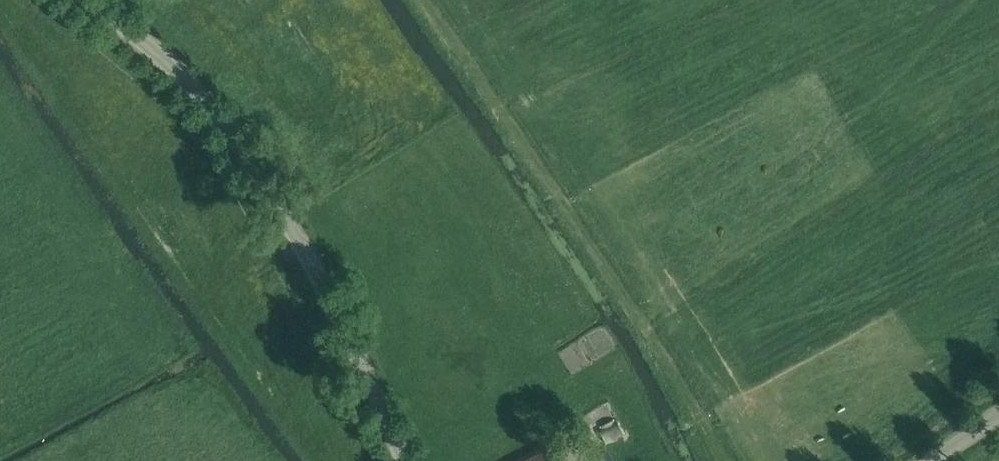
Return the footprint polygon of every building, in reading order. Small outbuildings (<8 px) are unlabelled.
[(600,426),(614,418),(606,402),(592,411),(600,426)] [(550,449),(523,460),(555,460),(550,449)]
